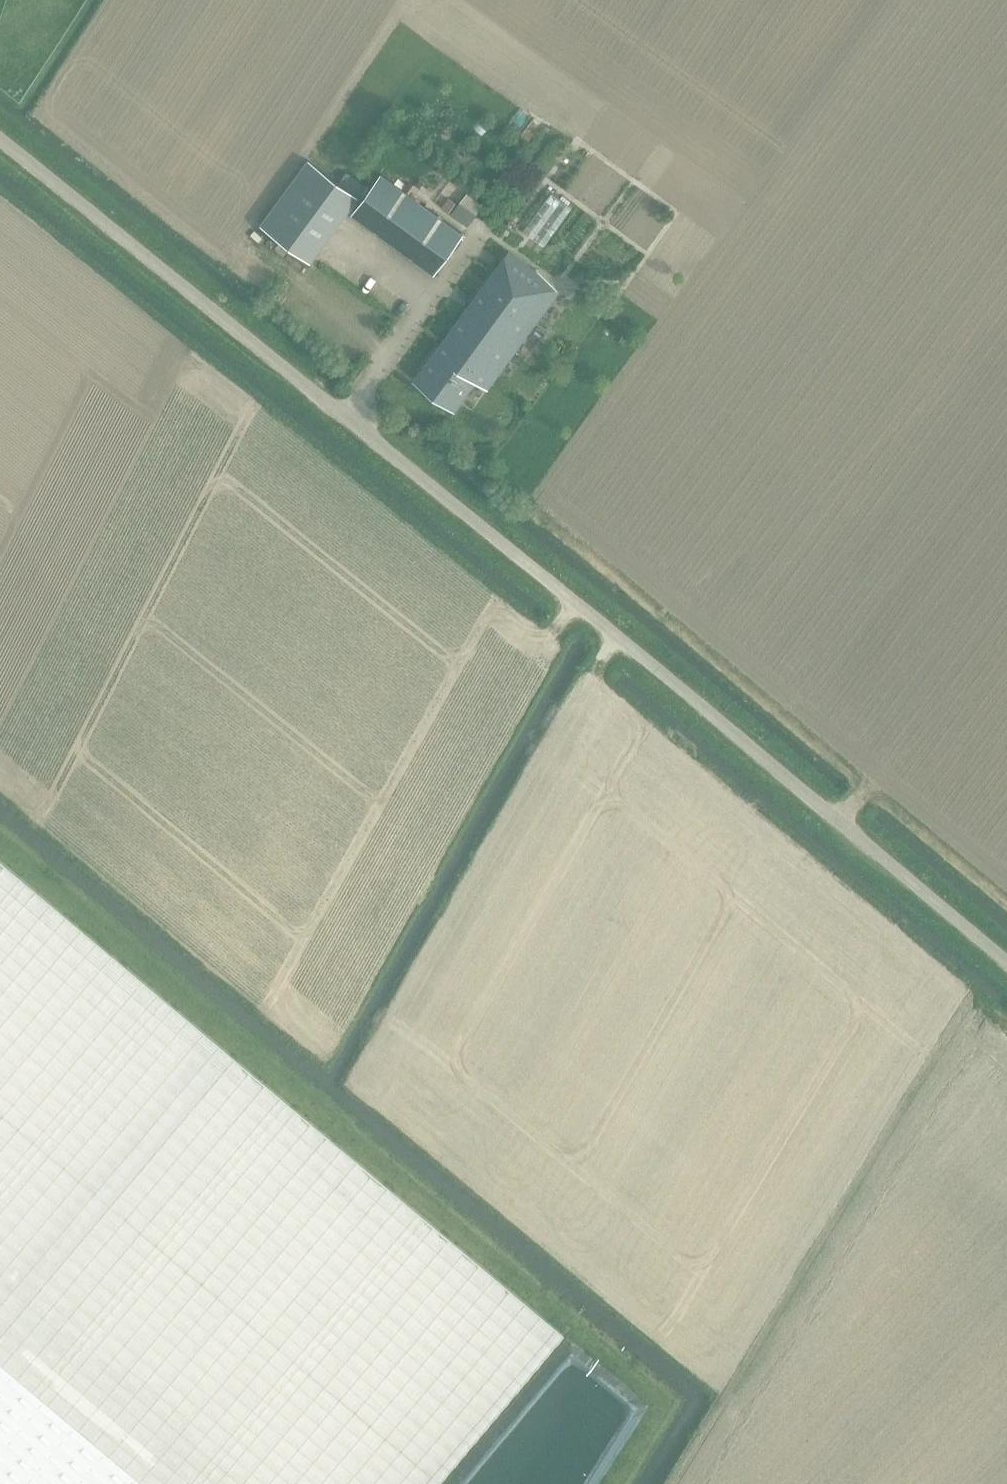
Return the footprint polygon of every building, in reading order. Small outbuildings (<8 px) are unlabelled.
[(381,174),(352,214),(353,214),(434,273),(462,234),(463,234),(381,174)] [(546,244),(573,205),(552,191),(525,230),(546,244)] [(467,193),(452,214),(468,226),(483,205),(467,193)] [(509,251),(415,380),(455,409),(476,380),(488,388),(558,292),(536,271),(509,251)] [(562,1334),(0,862),(0,1483),(435,1483),(562,1334)]
